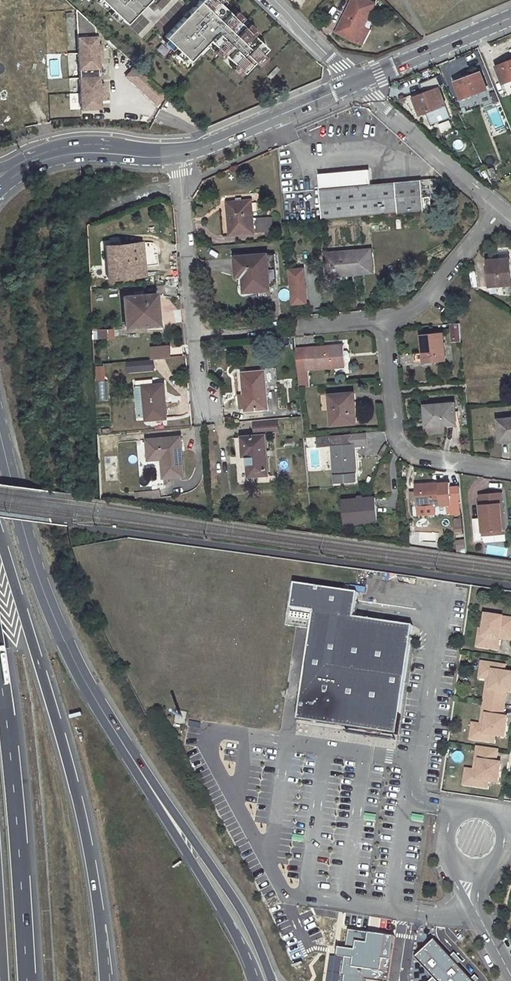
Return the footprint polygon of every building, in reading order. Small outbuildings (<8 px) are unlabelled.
[(127,24),(150,0),(100,0),(127,24)] [(190,61),(209,39),(242,69),(263,44),(214,0),(201,0),(165,40),(190,61)] [(337,32),(356,42),(363,27),(374,4),(367,0),(352,0),(337,32)] [(97,38),(96,28),(77,10),(80,78),(99,78),(98,70),(100,70),(99,62),(104,61),(103,46),(98,46),(98,38),(97,38)] [(363,27),(356,42),(362,44),(369,30),(363,27)] [(503,60),(504,64),(497,66),(503,83),(510,80),(510,61),(510,58),(503,60)] [(158,105),(168,95),(137,66),(127,76),(158,105)] [(469,73),(462,76),(464,79),(456,82),(462,99),(488,90),(481,72),(470,76),(469,73)] [(80,78),(82,111),(102,110),(101,102),(106,102),(105,85),(100,86),(100,78),(99,78),(80,78)] [(413,95),(404,98),(417,117),(428,113),(432,124),(450,117),(439,88),(427,93),(426,90),(420,92),(421,95),(414,98),(413,95)] [(481,103),(488,101),(486,93),(479,95),(481,103)] [(438,124),(440,132),(451,129),(449,122),(438,124)] [(369,170),(319,175),(323,219),(425,210),(422,180),(371,185),(369,170)] [(237,203),(228,203),(231,235),(255,232),(252,201),(243,202),(237,203)] [(155,263),(154,242),(143,243),(144,264),(155,263)] [(141,266),(139,243),(107,246),(109,263),(120,262),(121,278),(144,275),(143,266),(141,266)] [(121,278),(120,262),(109,263),(107,246),(103,247),(107,279),(121,278)] [(371,250),(326,254),(328,275),(348,273),(348,275),(373,272),(371,250)] [(270,290),(269,283),(278,282),(276,254),(237,257),(238,276),(240,276),(241,293),(242,295),(245,296),(246,296),(246,292),(270,290)] [(488,261),(490,286),(510,284),(510,280),(509,258),(488,261)] [(289,304),(306,303),(304,266),(287,267),(289,304)] [(461,292),(458,295),(456,298),(465,306),(470,300),(461,292)] [(134,296),(123,297),(126,327),(157,324),(155,305),(153,305),(153,294),(139,295),(134,296)] [(450,341),(459,341),(458,323),(449,323),(450,341)] [(111,329),(97,330),(97,339),(112,338),(111,329)] [(442,332),(421,335),(423,352),(412,353),(413,363),(424,362),(424,363),(445,361),(442,332)] [(343,345),(306,348),(296,349),(300,387),(309,387),(308,370),(345,367),(343,345)] [(154,359),(171,358),(170,347),(152,349),(153,359),(154,359)] [(153,359),(129,361),(129,371),(154,369),(154,359),(153,359)] [(276,370),(265,372),(266,387),(277,386),(276,370)] [(265,372),(243,373),(246,410),(268,409),(266,387),(265,372)] [(163,385),(143,387),(146,417),(146,420),(166,418),(163,385)] [(143,387),(135,388),(138,418),(146,417),(143,387)] [(353,393),(329,395),(332,425),(358,423),(356,408),(354,408),(353,393)] [(454,403),(425,406),(427,426),(429,426),(443,425),(456,424),(454,403)] [(498,419),(499,440),(510,439),(510,418),(498,419)] [(256,437),(243,438),(244,456),(248,456),(249,476),(268,474),(265,436),(265,435),(265,433),(267,431),(268,431),(278,430),(277,419),(255,420),(256,437)] [(443,425),(429,426),(429,433),(444,432),(443,425)] [(362,433),(331,436),(334,483),(354,482),(353,473),(355,473),(353,446),(363,445),(362,433)] [(180,437),(148,440),(149,459),(162,458),(164,478),(183,476),(180,437)] [(307,468),(330,467),(329,446),(315,446),(315,437),(306,438),(307,468)] [(447,482),(415,485),(415,492),(411,492),(411,500),(416,500),(416,506),(448,504),(448,509),(462,508),(460,486),(447,487),(447,482)] [(482,518),(473,519),(475,541),(484,540),(484,537),(484,532),(504,530),(501,493),(480,494),(482,518)] [(376,498),(342,501),(343,521),(377,518),(376,498)] [(445,514),(445,505),(435,505),(436,514),(445,514)] [(453,517),(453,531),(463,531),(463,517),(453,517)] [(454,540),(457,550),(466,548),(463,538),(454,540)] [(505,556),(507,547),(487,544),(486,553),(505,556)] [(343,591),(297,585),(293,609),(315,612),(299,721),(399,735),(415,627),(356,618),(360,594),(343,591)] [(484,648),(500,650),(501,638),(510,640),(510,618),(487,615),(485,630),(483,638),(485,638),(484,648)] [(485,702),(506,705),(507,693),(510,693),(510,673),(506,672),(507,666),(488,663),(486,678),(489,679),(493,680),(492,690),(487,689),(485,702)] [(504,717),(506,705),(485,702),(483,715),(488,716),(486,726),(482,725),(479,724),(477,740),(495,743),(496,736),(506,738),(509,718),(504,717)] [(497,763),(499,751),(478,747),(476,761),(481,761),(479,771),(475,771),(472,770),(470,786),(488,789),(489,782),(499,784),(502,764),(497,763)] [(395,938),(348,931),(345,950),(338,949),(336,958),(344,959),(341,977),(344,978),(343,980),(365,980),(367,980),(388,980),(388,979),(395,938)] [(433,934),(411,955),(430,975),(424,980),(425,980),(474,980),(457,962),(462,958),(454,949),(451,953),(433,934)]
